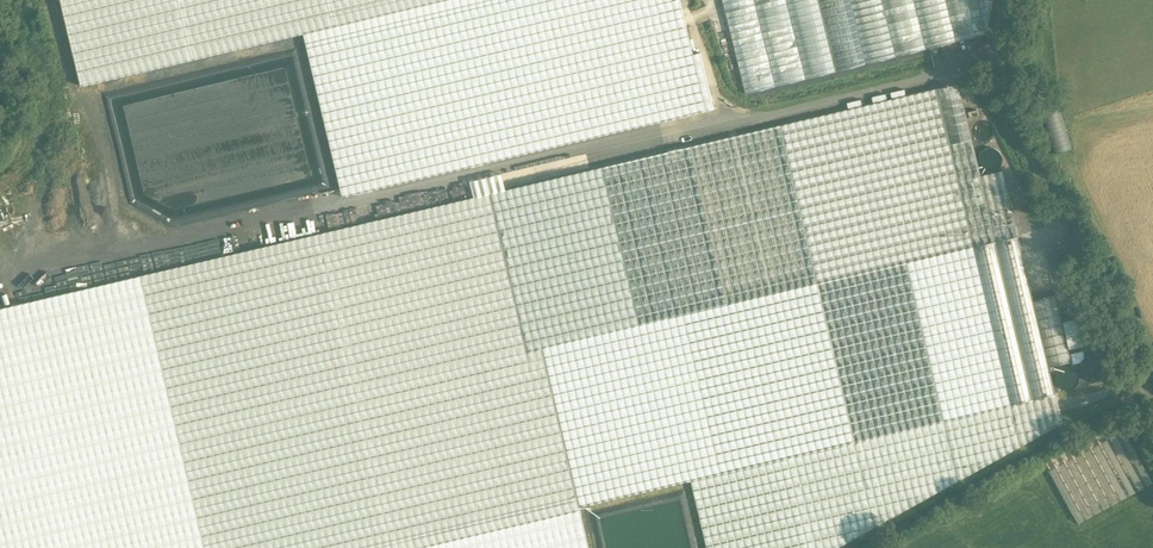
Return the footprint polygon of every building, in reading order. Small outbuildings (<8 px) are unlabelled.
[(302,33),(444,0),(59,0),(79,86),(302,33)] [(302,33),(345,193),(713,109),(700,52),(693,54),(682,9),(680,0),(674,0),(673,1),(672,0),(444,0),(302,33)] [(745,93),(986,34),(993,0),(722,0),(745,93)] [(927,498),(1062,423),(1050,371),(1033,301),(1003,170),(981,175),(958,83),(651,153),(490,194),(527,351),(542,348),(579,507),(690,480),(706,547),(835,547),(927,498)] [(490,194),(0,309),(0,547),(588,547),(579,507),(542,348),(527,351),(490,194)] [(1033,301),(1050,371),(1054,370),(1053,365),(1071,361),(1055,296),(1033,301)] [(1086,381),(1090,382),(1093,382),(1097,381),(1100,379),(1102,376),(1104,372),(1104,369),(1104,365),(1102,362),(1100,359),(1097,357),(1093,356),(1090,356),(1086,357),(1083,359),(1081,362),(1079,365),(1078,369),(1079,372),(1080,376),(1083,378),(1086,381)] [(1057,384),(1059,387),(1062,389),(1065,390),(1068,390),(1072,389),(1074,387),(1077,385),(1078,382),(1079,379),(1079,376),(1078,373),(1076,370),(1073,368),(1071,366),(1067,366),(1064,366),(1061,368),(1059,370),(1057,372),(1055,375),(1055,378),(1056,382),(1057,384)] [(1048,468),(1073,521),(1147,485),(1126,441),(1121,443),(1117,435),(1048,468)]
